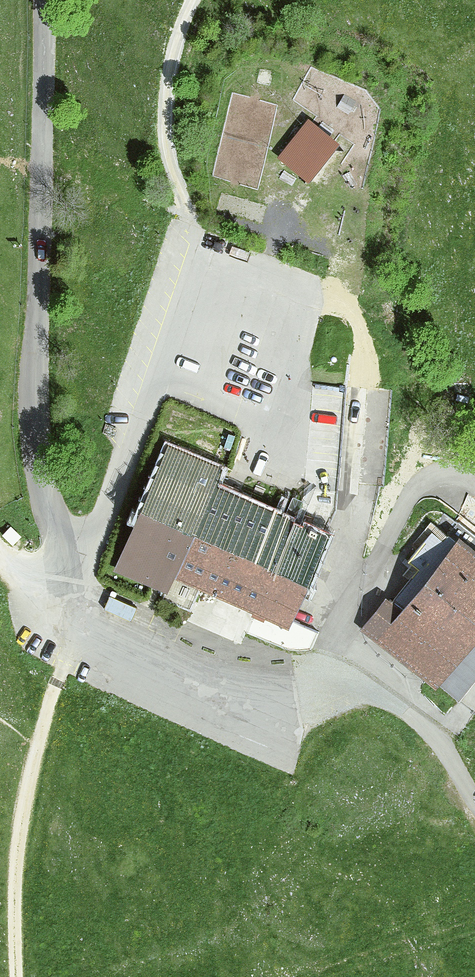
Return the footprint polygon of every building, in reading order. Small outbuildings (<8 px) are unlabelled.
[(342,148),(307,119),(280,151),(315,180),(342,148)] [(333,528),(166,454),(118,563),(285,637),(333,528)] [(357,634),(432,695),(474,643),(474,536),(453,518),(357,634)]
